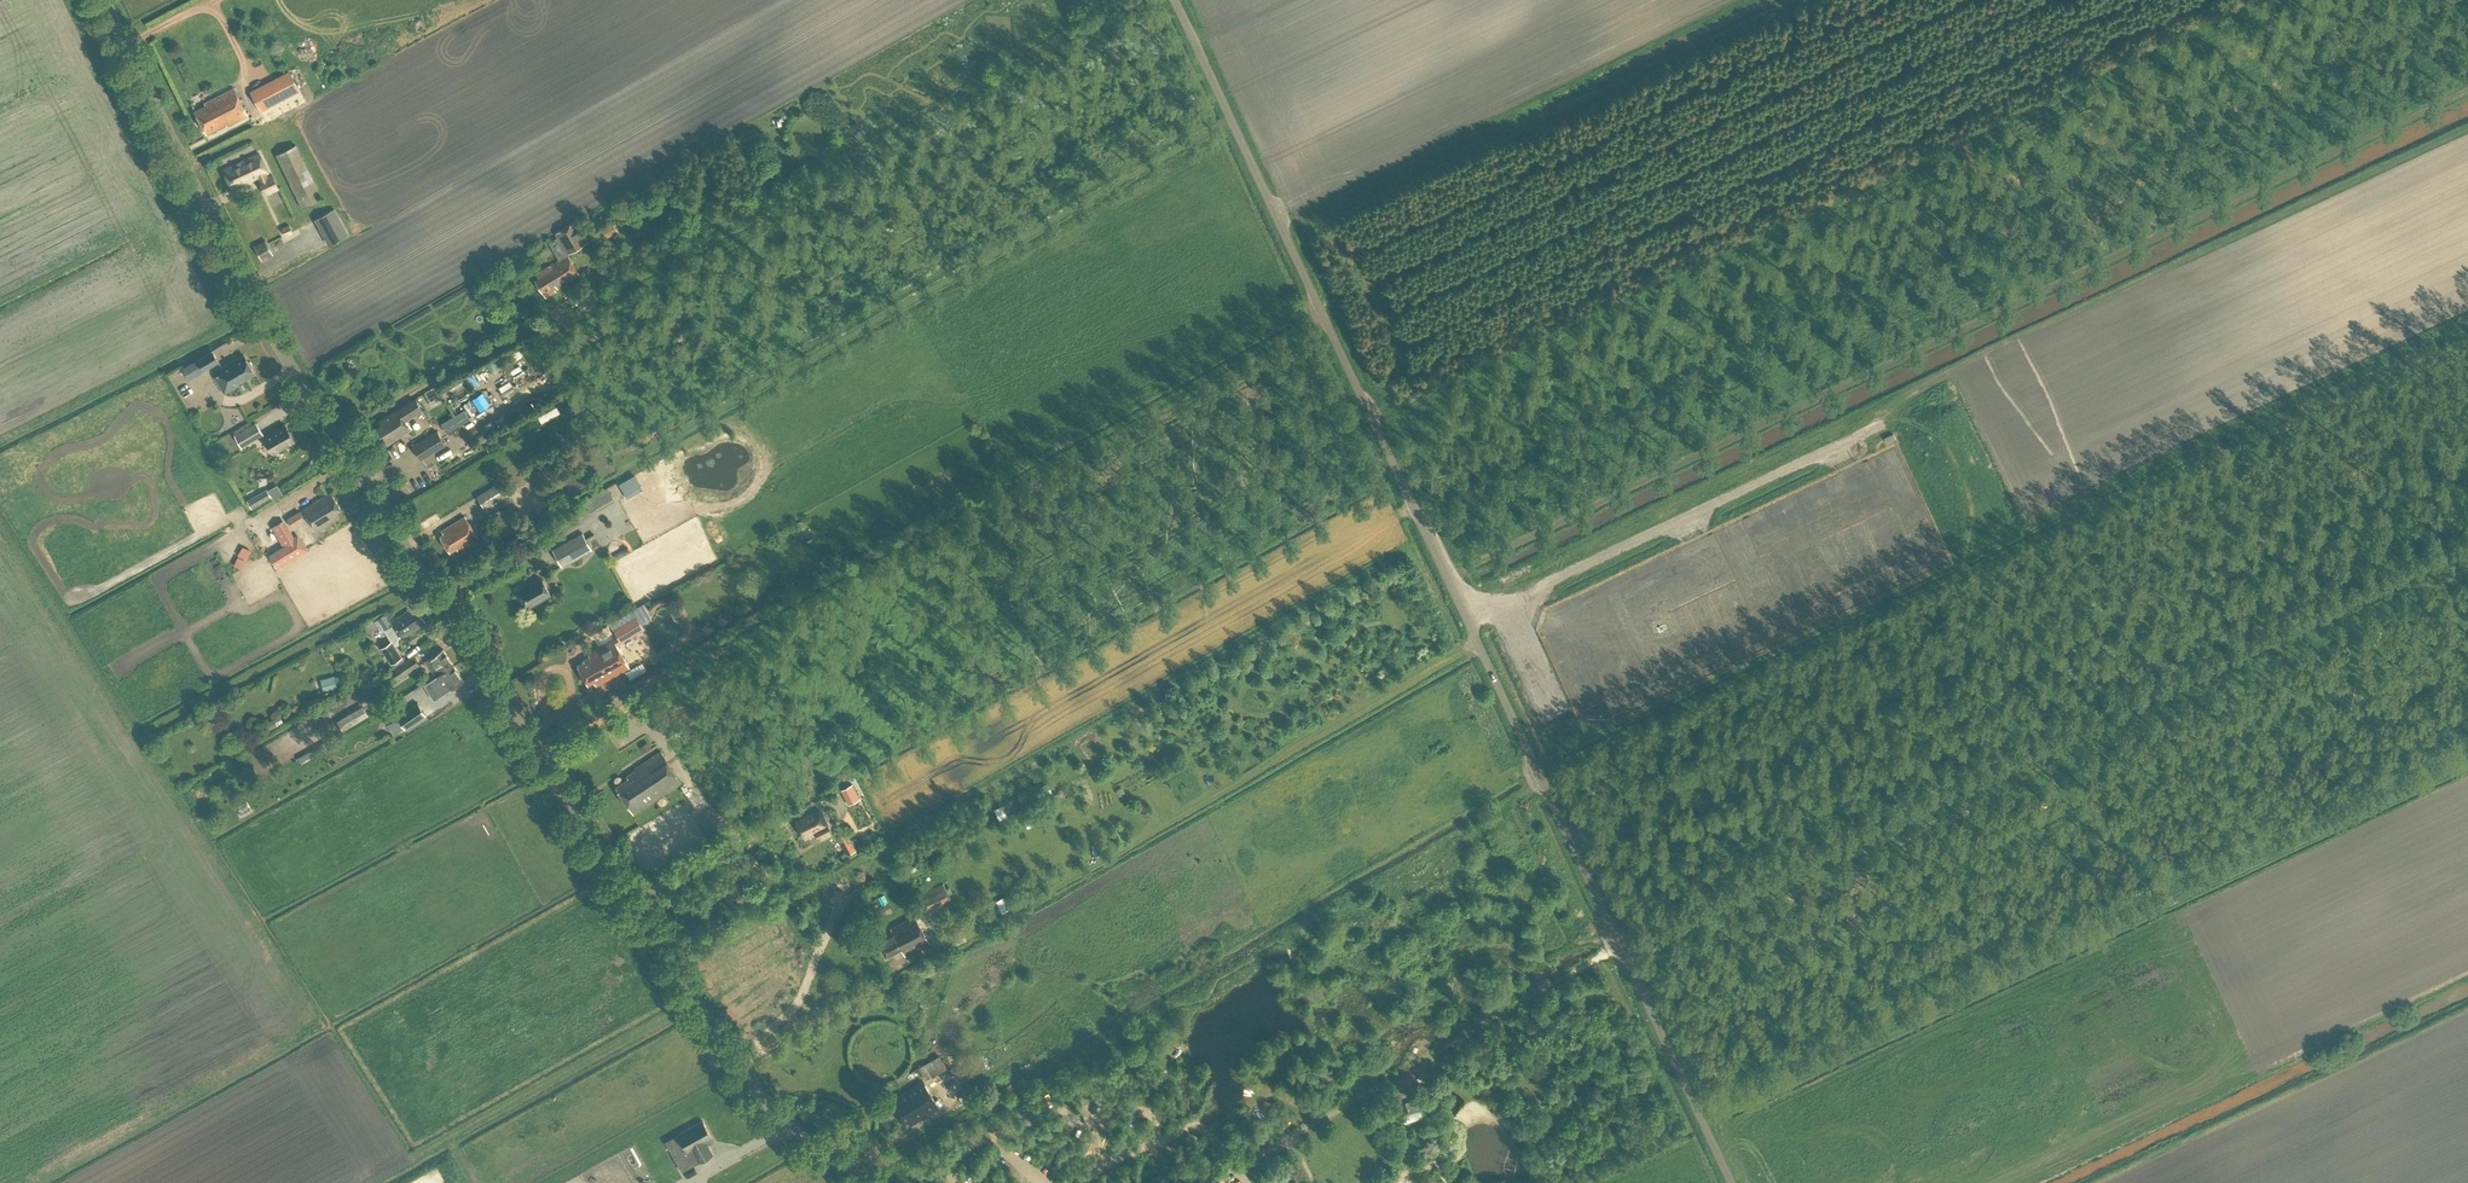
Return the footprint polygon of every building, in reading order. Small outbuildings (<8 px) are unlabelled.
[(289,71),(251,91),(261,111),(299,91),(289,71)] [(193,108),(193,107),(206,133),(226,124),(227,125),(247,116),(233,88),(193,108)] [(277,154),(302,206),(321,196),(296,144),(277,154)] [(234,183),(237,187),(259,176),(261,180),(267,176),(265,172),(268,171),(258,153),(223,171),(230,185),(234,183)] [(759,182),(763,188),(780,179),(776,172),(759,182)] [(261,180),(259,180),(266,194),(279,187),(272,174),(267,176),(261,180)] [(315,218),(329,243),(349,233),(336,207),(315,218)] [(555,232),(567,253),(588,240),(576,220),(555,232)] [(274,254),(268,244),(256,251),(262,261),(274,254)] [(567,253),(536,272),(539,276),(534,279),(546,297),(556,291),(555,289),(579,274),(567,253)] [(182,366),(189,378),(220,360),(213,348),(182,366)] [(482,357),(487,368),(497,364),(492,353),(482,357)] [(250,360),(248,359),(245,354),(230,363),(229,360),(220,365),(224,372),(215,378),(224,392),(237,384),(236,382),(254,371),(252,366),(252,364),(250,360)] [(554,382),(551,371),(536,374),(538,385),(554,382)] [(469,391),(461,395),(468,411),(477,407),(469,391)] [(372,429),(382,445),(410,428),(404,419),(422,408),(414,396),(376,420),(379,425),(372,429)] [(228,412),(231,419),(242,415),(239,408),(228,412)] [(464,408),(440,422),(446,431),(469,417),(464,408)] [(235,434),(242,446),(264,433),(257,421),(235,434)] [(264,436),(273,452),(295,440),(285,423),(264,436)] [(411,445),(420,459),(445,442),(436,428),(411,445)] [(1885,437),(1887,443),(1896,439),(1893,433),(1885,437)] [(636,475),(620,484),(627,494),(642,485),(636,475)] [(476,495),(483,507),(507,493),(500,481),(476,495)] [(590,496),(598,510),(615,501),(607,486),(590,496)] [(270,496),(267,489),(248,500),(252,507),(270,496)] [(303,508),(317,530),(339,516),(337,512),(341,509),(330,492),(303,508)] [(299,509),(285,518),(291,527),(305,518),(299,509)] [(517,509),(500,519),(508,532),(524,522),(517,509)] [(669,575),(714,555),(694,512),(660,528),(667,541),(656,546),(669,575)] [(479,538),(465,515),(441,529),(443,532),(440,534),(450,551),(457,547),(459,550),(479,538)] [(301,551),(294,539),(283,520),(272,527),(280,540),(284,545),(270,554),(276,566),(301,551)] [(552,549),(561,566),(591,549),(582,532),(552,549)] [(540,577),(518,590),(527,606),(550,594),(540,577)] [(415,605),(390,620),(401,637),(423,623),(421,620),(424,618),(415,605)] [(612,626),(621,642),(643,629),(640,623),(646,619),(642,612),(624,622),(623,620),(612,626)] [(379,619),(385,629),(391,625),(385,615),(379,619)] [(391,668),(397,678),(421,663),(414,654),(405,659),(393,639),(381,646),(394,666),(391,668)] [(594,680),(597,685),(604,681),(603,681),(629,667),(613,639),(589,652),(590,655),(583,659),(584,660),(577,664),(588,683),(594,680)] [(423,683),(424,684),(454,664),(442,648),(424,660),(435,675),(423,683)] [(424,684),(434,698),(463,678),(454,664),(424,684)] [(319,676),(323,689),(337,685),(334,672),(319,676)] [(297,698),(300,706),(308,703),(304,695),(297,698)] [(397,716),(405,729),(426,715),(418,702),(397,716)] [(336,718),(342,729),(368,713),(362,703),(336,718)] [(641,746),(645,753),(652,748),(648,742),(641,746)] [(628,778),(616,786),(619,791),(618,791),(627,804),(628,803),(633,812),(679,783),(681,781),(661,750),(635,767),(636,769),(626,775),(628,778)] [(841,786),(846,799),(857,795),(852,782),(841,786)] [(239,810),(243,817),(251,812),(247,805),(239,810)] [(816,831),(819,838),(831,832),(828,825),(819,808),(798,819),(800,822),(796,824),(804,838),(816,831)] [(843,829),(834,834),(846,855),(854,850),(843,829)] [(919,892),(926,908),(950,897),(943,881),(919,892)] [(929,942),(915,914),(890,927),(891,929),(876,936),(885,955),(901,948),(904,954),(929,942)] [(939,1054),(917,1066),(925,1079),(946,1067),(939,1054)] [(901,1122),(907,1119),(910,1123),(938,1106),(922,1079),(907,1088),(908,1090),(899,1095),(901,1098),(891,1104),(901,1122)] [(677,1132),(666,1138),(683,1168),(712,1152),(705,1139),(711,1136),(702,1118),(677,1132)] [(1299,1158),(1288,1163),(1291,1171),(1302,1166),(1299,1158)] [(1283,1164),(1273,1168),(1279,1179),(1288,1175),(1283,1164)] [(1296,1182),(1298,1182),(1307,1178),(1303,1168),(1292,1173),(1296,1182)]
